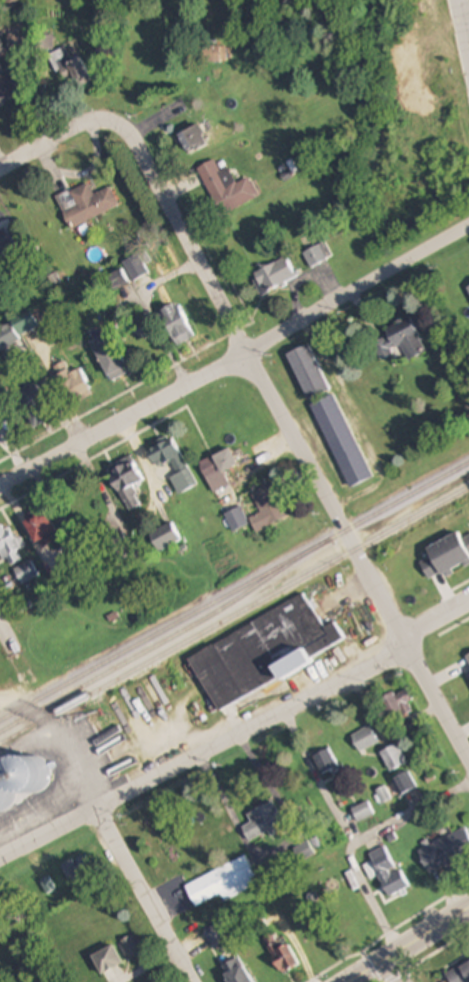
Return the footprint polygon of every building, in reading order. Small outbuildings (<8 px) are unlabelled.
[(80,56),(73,60),(66,47),(48,55),(57,73),(64,69),(71,83),(89,74),(80,56)] [(206,62),(221,61),(220,47),(205,48),(206,62)] [(21,95),(12,70),(0,75),(0,103),(21,95)] [(209,144),(198,124),(180,134),(190,154),(209,144)] [(227,169),(222,172),(215,159),(197,169),(223,216),(260,196),(249,177),(235,184),(227,169)] [(94,194),(89,183),(58,196),(71,228),(119,207),(111,187),(94,194)] [(11,257),(8,232),(0,233),(0,259),(11,257)] [(304,254),(312,269),(333,257),(325,242),(304,254)] [(254,274),(264,294),(297,277),(287,257),(254,274)] [(176,346),(197,335),(181,301),(160,312),(176,346)] [(27,351),(20,339),(39,327),(29,310),(0,328),(0,350),(8,363),(27,351)] [(411,320),(371,338),(380,359),(402,348),(408,361),(426,353),(411,320)] [(91,341),(109,382),(131,373),(113,332),(91,341)] [(287,354),(308,401),(329,391),(308,345),(287,354)] [(56,367),(63,404),(90,399),(85,369),(68,372),(67,365),(56,367)] [(17,391),(32,428),(63,415),(49,379),(17,391)] [(373,478),(334,395),(311,406),(349,489),(373,478)] [(175,438),(148,450),(156,469),(171,462),(177,476),(171,479),(178,495),(197,487),(175,438)] [(200,462),(213,495),(230,488),(224,472),(238,467),(231,450),(200,462)] [(250,519),(256,533),(288,519),(274,485),(252,494),(260,515),(250,519)] [(58,532),(45,509),(23,522),(36,544),(58,532)] [(232,531),(247,526),(241,509),(226,515),(232,531)] [(159,553),(182,541),(173,523),(150,535),(159,553)] [(0,563),(26,555),(21,538),(12,541),(7,524),(0,526),(0,563)] [(461,540),(459,533),(426,548),(430,558),(420,562),(427,579),(468,561),(468,536),(461,540)] [(189,654),(215,710),(348,648),(337,622),(321,629),(308,599),(189,654)] [(382,702),(394,722),(415,708),(403,689),(382,702)] [(351,736),(360,754),(380,744),(370,726),(351,736)] [(383,751),(391,771),(406,765),(399,745),(383,751)] [(322,775),(339,767),(329,748),(313,757),(322,775)] [(394,780),(403,796),(417,788),(409,772),(394,780)] [(252,824),(242,829),(250,843),(268,833),(271,839),(279,834),(276,828),(285,824),(273,801),(247,815),(252,824)] [(374,816),(369,802),(352,810),(358,823),(374,816)] [(466,828),(419,852),(432,880),(468,862),(468,834),(466,828)] [(300,862),(315,854),(309,843),(295,850),(300,862)] [(370,856),(382,878),(396,870),(383,848),(370,856)] [(62,867),(73,889),(97,877),(86,855),(62,867)] [(260,886),(247,857),(185,885),(195,907),(222,895),(225,902),(260,886)] [(123,941),(131,959),(139,955),(131,937),(123,941)] [(298,966),(284,939),(267,948),(282,975),(298,966)] [(92,956),(100,975),(123,966),(114,946),(92,956)] [(237,959),(221,969),(229,981),(252,981),(237,959)] [(447,976),(450,981),(468,981),(468,963),(447,976)]
